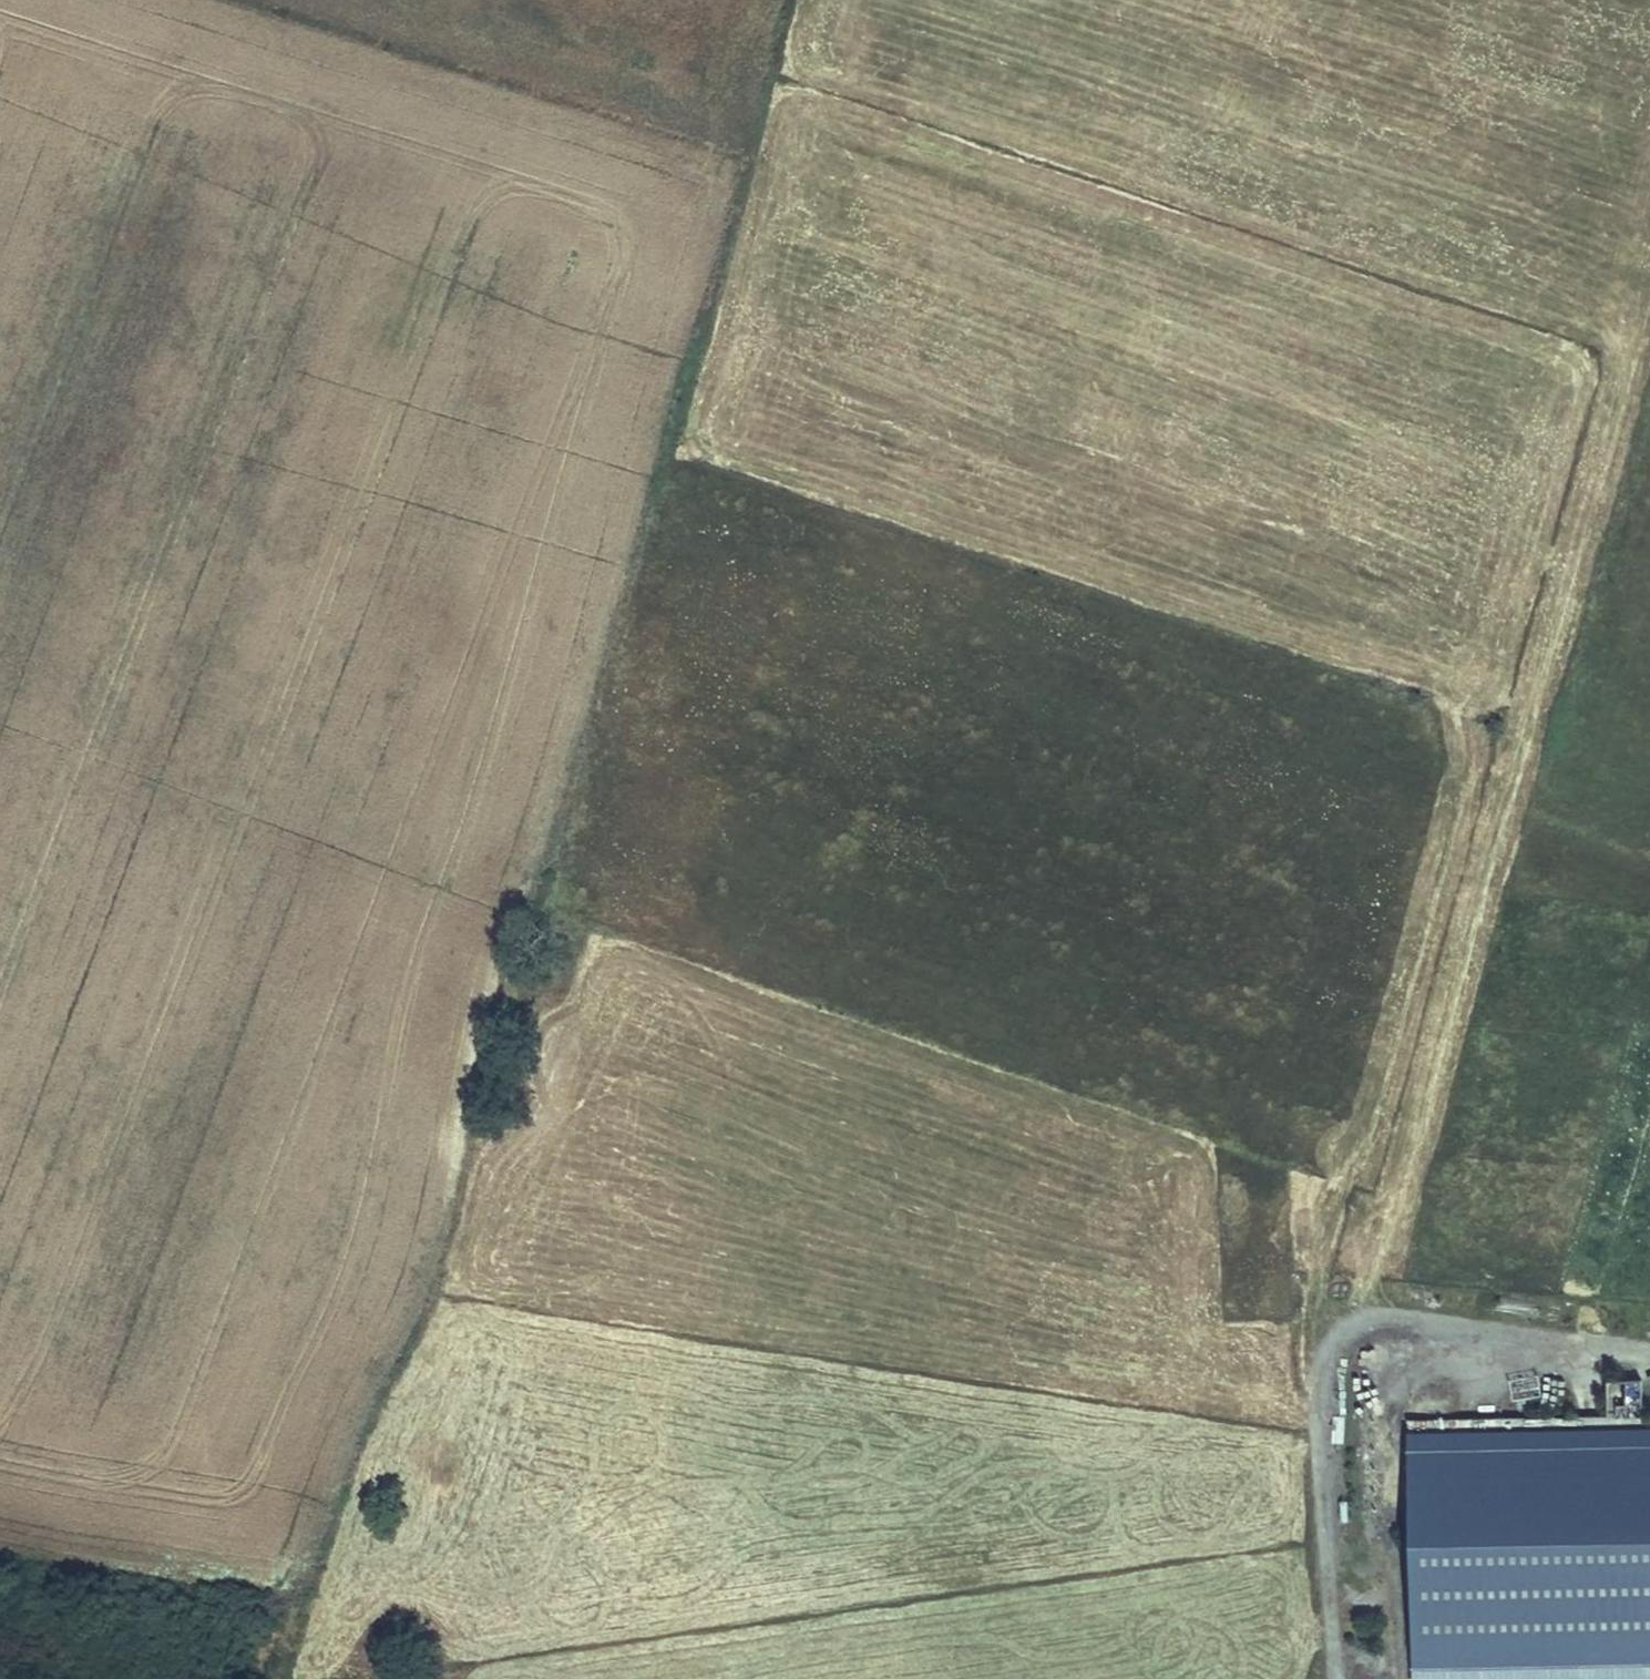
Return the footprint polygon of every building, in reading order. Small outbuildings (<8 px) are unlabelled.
[(1413,1421),(1418,1678),(1649,1674),(1649,1416),(1413,1421)]
